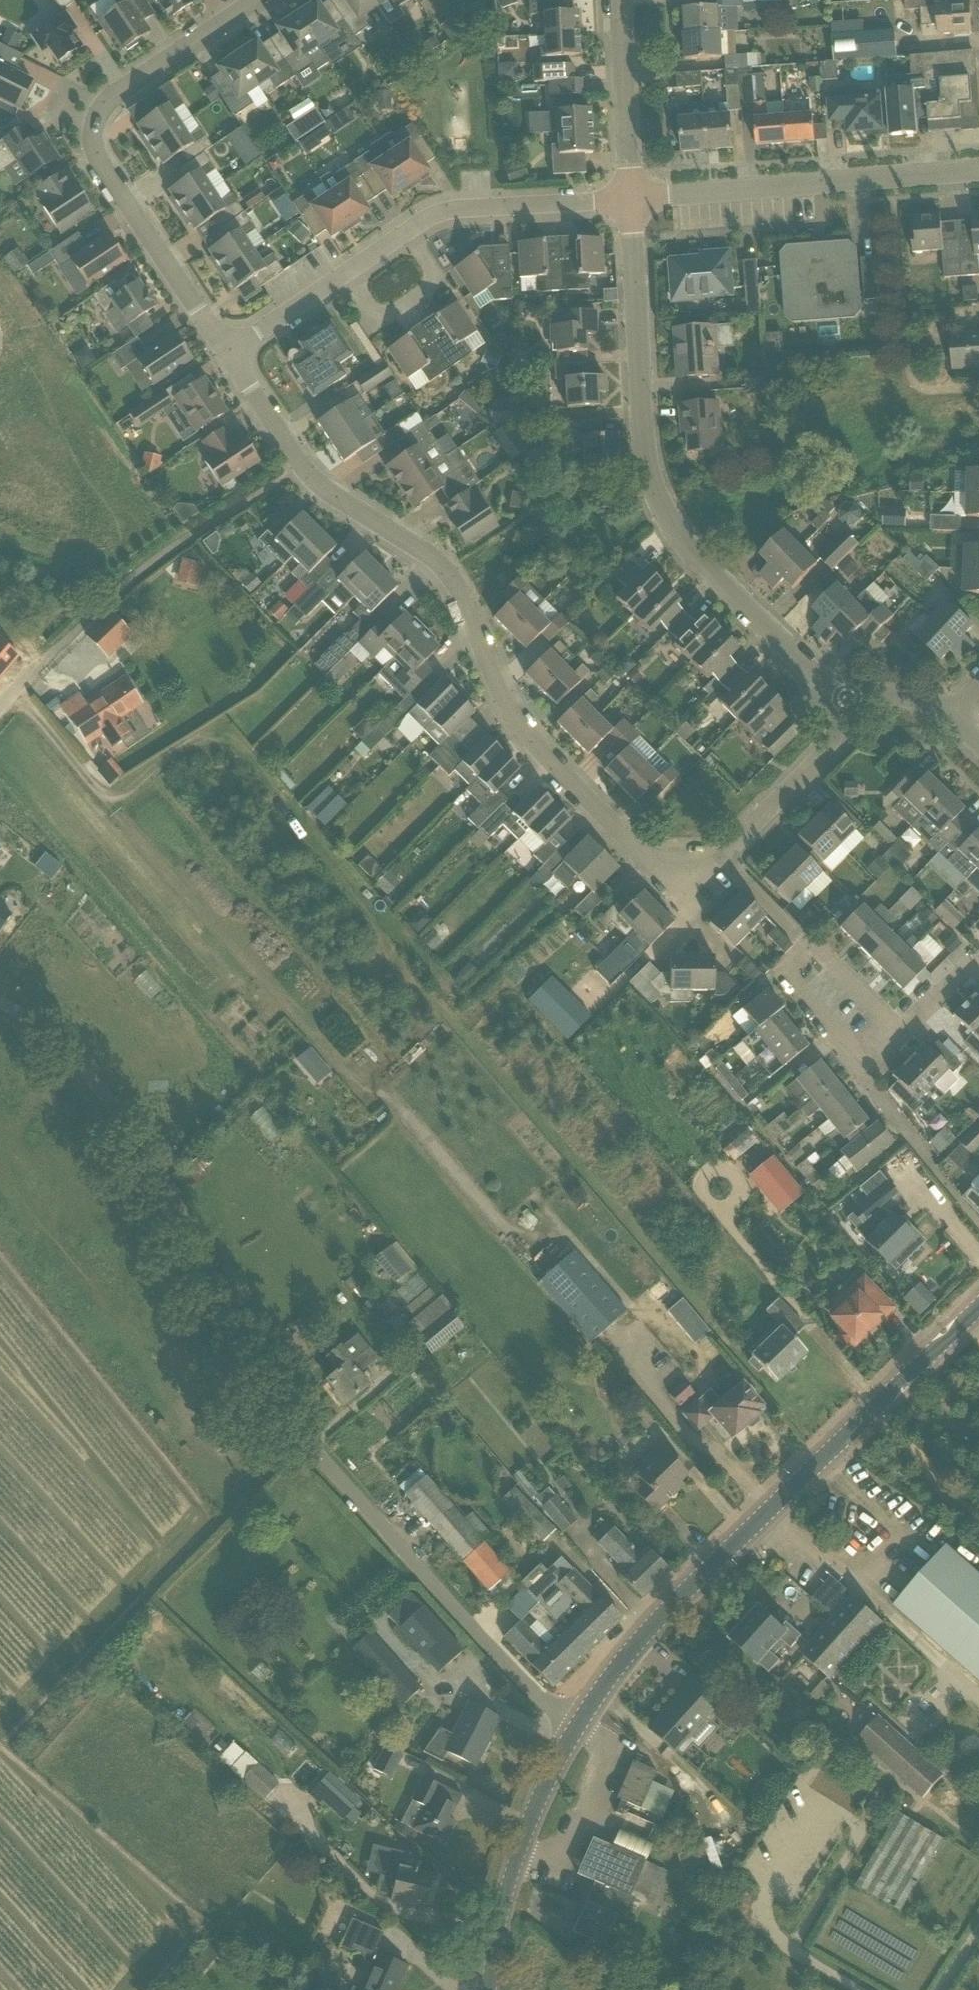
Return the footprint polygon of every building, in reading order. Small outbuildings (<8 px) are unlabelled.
[(72,0),(54,0),(62,11),(74,3),(72,0)] [(145,0),(113,0),(119,8),(99,21),(111,39),(114,38),(122,51),(125,49),(127,52),(139,44),(137,41),(140,39),(138,36),(147,30),(142,22),(155,14),(145,0)] [(169,20),(193,4),(190,0),(156,0),(169,20)] [(304,8),(294,11),(317,46),(328,39),(336,50),(354,37),(330,0),(319,8),(316,4),(305,11),(304,8)] [(377,6),(373,0),(330,0),(354,37),(373,25),(366,14),(377,6)] [(377,6),(384,17),(395,10),(410,0),(373,0),(377,6)] [(502,8),(517,4),(516,0),(500,0),(502,8)] [(538,15),(544,15),(544,35),(579,34),(578,12),(558,13),(558,9),(560,9),(560,0),(529,0),(530,16),(538,15)] [(723,7),(744,7),(744,11),(782,10),(782,0),(723,0),(723,7)] [(970,4),(932,7),(932,0),(904,0),(905,11),(920,10),(922,26),(942,25),(943,35),(972,33),(970,4)] [(719,8),(685,9),(686,34),(720,32),(719,8)] [(317,46),(294,11),(287,20),(289,22),(278,29),(281,33),(270,40),(295,77),(312,66),(316,72),(329,63),(317,46)] [(76,30),(66,14),(32,37),(42,53),(49,49),(58,62),(59,61),(61,64),(71,57),(70,54),(82,46),(73,33),(76,30)] [(460,31),(454,21),(442,28),(449,38),(460,31)] [(845,35),(844,22),(832,23),(833,36),(845,35)] [(720,32),(686,34),(688,60),(722,58),(722,56),(726,56),(738,55),(736,31),(733,31),(720,32)] [(898,57),(895,31),(845,35),(833,36),(832,36),(834,61),(898,57)] [(574,79),(574,65),(563,66),(563,57),(580,56),(579,34),(544,35),(545,48),(540,48),(540,66),(532,66),(533,83),(549,82),(575,80),(574,79)] [(0,44),(0,45),(14,51),(15,52),(18,45),(3,37),(0,44)] [(440,46),(434,37),(422,45),(428,54),(440,46)] [(276,90),(295,77),(270,40),(259,48),(256,44),(245,51),(244,48),(234,51),(257,86),(268,79),(276,90)] [(22,56),(0,45),(0,100),(18,110),(33,81),(14,72),(22,56)] [(257,86),(234,51),(227,60),(229,62),(219,69),(221,73),(210,80),(213,85),(221,97),(235,117),(254,105),(246,94),(257,86)] [(928,112),(930,133),(931,133),(931,132),(978,128),(978,117),(974,51),(910,56),(912,75),(913,75),(913,79),(925,78),(928,112)] [(726,58),(727,69),(739,68),(749,68),(748,54),(738,55),(726,56),(726,58)] [(824,81),(839,79),(837,61),(822,63),(824,81)] [(517,63),(498,64),(499,83),(518,82),(517,63)] [(757,146),(786,144),(783,102),(769,103),(756,104),(753,67),(749,68),(739,68),(743,109),(757,107),(758,119),(755,119),(757,146)] [(743,109),(739,68),(727,69),(727,70),(726,70),(728,104),(729,112),(731,111),(742,111),(743,111),(743,109)] [(702,72),(677,74),(678,89),(703,87),(702,72)] [(824,78),(810,79),(810,93),(824,92),(824,78)] [(925,78),(913,79),(914,90),(888,92),(891,135),(891,136),(917,134),(916,113),(928,112),(925,78)] [(549,97),(563,96),(582,95),(582,79),(574,79),(575,80),(549,82),(549,97)] [(184,105),(169,83),(145,99),(155,114),(137,126),(141,132),(138,134),(147,148),(180,125),(172,113),(184,105)] [(368,94),(362,86),(357,84),(348,90),(356,102),(368,94)] [(221,97),(213,85),(203,92),(211,104),(221,97)] [(378,92),(379,101),(392,101),(392,92),(378,92)] [(891,135),(888,92),(868,94),(868,99),(865,99),(866,101),(831,104),(833,121),(849,120),(850,132),(890,129),(891,135)] [(783,102),(786,144),(816,142),(814,114),(811,114),(810,99),(799,100),(800,116),(784,117),(783,102)] [(592,131),(591,109),(567,110),(567,101),(550,102),(551,115),(555,118),(556,133),(592,131)] [(704,106),(708,150),(734,148),(731,116),(722,117),(721,105),(705,106),(704,106)] [(684,152),(708,150),(704,106),(680,108),(681,120),(684,152)] [(335,113),(331,108),(326,107),(320,111),(326,120),(335,113)] [(295,142),(306,135),(298,121),(286,129),(295,142)] [(390,155),(412,188),(420,182),(418,179),(429,172),(424,166),(435,158),(412,124),(395,136),(389,135),(379,141),(390,155)] [(57,159),(41,135),(35,139),(25,125),(0,142),(0,173),(18,161),(29,178),(57,159)] [(188,163),(204,153),(212,147),(200,129),(188,137),(180,125),(147,148),(156,161),(159,159),(163,165),(181,153),(188,163)] [(329,136),(324,128),(314,135),(319,143),(320,142),(329,136)] [(240,131),(228,139),(234,147),(246,139),(240,131)] [(593,154),(592,131),(556,133),(557,148),(553,152),(554,165),(566,164),(565,155),(593,154)] [(352,164),(375,198),(386,191),(391,198),(401,191),(403,194),(412,188),(390,155),(379,141),(371,147),(370,152),(352,164)] [(178,213),(212,191),(204,179),(216,171),(204,153),(188,163),(180,169),(187,179),(168,191),(173,197),(169,199),(178,213)] [(273,173),(279,169),(280,163),(276,158),(267,164),(273,173)] [(323,184),(330,195),(352,228),(360,222),(358,219),(369,212),(364,206),(375,198),(352,164),(335,176),(328,174),(320,180),(323,184)] [(523,183),(516,164),(505,168),(511,186),(523,183)] [(74,221),(91,210),(73,184),(71,185),(63,172),(35,191),(43,204),(41,205),(60,233),(75,223),(74,221)] [(264,199),(259,190),(242,201),(248,209),(264,199)] [(212,191),(178,213),(187,226),(191,224),(195,230),(213,218),(220,228),(244,213),(232,195),(220,203),(212,191)] [(293,204),(315,238),(326,231),(331,237),(341,230),(343,234),(352,228),(330,195),(319,202),(311,191),(293,204)] [(244,213),(220,228),(227,239),(208,251),(213,257),(209,259),(218,273),(252,250),(244,238),(256,230),(244,213)] [(961,276),(957,222),(934,224),(933,216),(914,217),(915,232),(912,233),(914,253),(944,250),(946,277),(961,276)] [(957,222),(961,276),(978,275),(978,220),(957,222)] [(303,226),(292,237),(300,245),(311,234),(303,226)] [(70,262),(87,287),(126,262),(108,235),(88,248),(78,233),(49,253),(60,269),(70,262)] [(560,238),(563,291),(588,290),(588,275),(603,274),(602,238),(579,240),(579,237),(560,238)] [(541,242),(519,243),(520,279),(536,278),(536,293),(563,291),(560,238),(541,239),(541,242)] [(454,268),(474,299),(487,290),(494,301),(512,300),(509,246),(481,248),(472,254),(473,256),(454,268)] [(788,254),(793,317),(855,312),(851,249),(788,254)] [(260,288),(284,272),(272,255),(260,262),(252,250),(218,273),(227,286),(231,284),(235,290),(253,278),(260,288)] [(699,300),(728,298),(733,298),(730,252),(701,254),(702,258),(664,261),(664,262),(670,262),(673,301),(699,299),(699,300)] [(15,274),(22,270),(11,253),(4,259),(15,274)] [(880,300),(876,260),(862,261),(866,301),(880,300)] [(34,275),(41,270),(35,262),(28,267),(34,275)] [(126,327),(156,307),(139,282),(124,292),(116,280),(92,296),(105,315),(114,309),(126,327)] [(762,313),(759,286),(746,287),(748,314),(762,313)] [(978,301),(978,291),(978,286),(964,287),(965,302),(978,301)] [(617,302),(617,290),(603,291),(604,303),(617,302)] [(522,315),(526,304),(517,301),(512,311),(522,315)] [(421,324),(437,348),(451,368),(473,353),(464,341),(476,333),(456,303),(437,316),(436,313),(421,324)] [(525,311),(526,319),(535,319),(535,310),(525,311)] [(557,364),(587,362),(586,336),(597,335),(596,311),(560,313),(560,326),(549,326),(550,343),(555,342),(557,364)] [(353,356),(330,323),(298,345),(302,351),(298,354),(297,353),(296,352),(295,352),(293,352),(292,352),(291,352),(290,353),(289,354),(288,355),(287,356),(287,357),(287,359),(288,360),(289,361),(290,362),(291,363),(292,363),(293,363),(295,363),(296,363),(297,364),(292,367),(313,399),(346,377),(338,366),(353,356)] [(349,327),(377,369),(384,364),(356,323),(349,327)] [(429,383),(451,368),(437,348),(421,324),(405,335),(406,337),(388,350),(408,380),(421,370),(429,383)] [(676,330),(679,378),(719,376),(716,328),(676,330)] [(785,333),(768,333),(768,360),(785,360),(785,333)] [(951,335),(954,370),(978,368),(978,333),(951,335)] [(154,386),(192,361),(174,334),(147,352),(137,338),(111,356),(121,371),(137,360),(154,386)] [(82,371),(97,361),(87,347),(73,356),(82,371)] [(496,369),(500,357),(486,352),(482,363),(496,369)] [(567,408),(598,407),(597,395),(606,394),(605,377),(589,378),(588,364),(587,364),(587,362),(557,364),(554,364),(555,380),(566,380),(567,408)] [(364,394),(392,376),(384,365),(357,383),(364,394)] [(762,387),(762,373),(746,373),(746,387),(762,387)] [(226,412),(204,379),(175,398),(197,432),(226,412)] [(480,411),(465,391),(458,399),(478,416),(480,411)] [(150,421),(173,406),(164,392),(129,415),(138,429),(140,428),(143,434),(153,427),(150,421)] [(317,423),(331,444),(372,416),(371,416),(361,423),(355,414),(365,407),(358,397),(348,403),(317,423)] [(490,426),(529,424),(528,400),(489,402),(490,426)] [(688,422),(691,452),(722,450),(718,403),(681,406),(682,423),(688,422)] [(405,437),(398,425),(383,434),(378,426),(372,416),(331,444),(344,463),(375,443),(375,442),(376,442),(382,451),(394,444),(395,444),(405,437)] [(423,425),(428,432),(441,424),(436,416),(423,425)] [(589,450),(590,466),(618,464),(617,436),(599,437),(598,423),(601,422),(601,421),(572,423),(573,451),(589,450)] [(386,468),(400,488),(446,457),(436,444),(428,432),(423,425),(405,437),(395,444),(403,457),(386,468)] [(523,450),(505,426),(493,435),(511,459),(523,450)] [(204,461),(222,487),(259,463),(242,436),(231,443),(222,430),(202,444),(211,456),(204,461)] [(450,503),(469,490),(479,484),(466,465),(457,450),(446,457),(400,488),(413,508),(441,490),(450,503)] [(524,467),(522,463),(517,461),(512,463),(511,468),(513,473),(518,474),(522,472),(524,467)] [(968,494),(978,494),(978,470),(969,470),(969,472),(956,472),(956,493),(968,494)] [(925,492),(925,476),(910,476),(910,491),(925,492)] [(469,490),(450,503),(443,508),(451,520),(450,521),(465,544),(482,533),(483,536),(496,527),(479,501),(477,502),(469,490)] [(968,494),(966,517),(978,517),(978,494),(968,494)] [(836,510),(828,502),(823,508),(830,515),(836,510)] [(862,510),(856,504),(846,504),(840,510),(840,519),(846,526),(855,526),(862,520),(862,510)] [(906,511),(884,509),(883,526),(905,527),(906,511)] [(813,524),(820,531),(833,518),(826,511),(813,524)] [(283,566),(292,558),(319,531),(302,514),(276,540),(267,531),(258,541),(283,566)] [(961,532),(961,517),(929,517),(929,532),(961,532)] [(292,558),(300,566),(291,574),(300,583),(308,592),(317,584),(319,582),(310,573),(336,548),(319,531),(292,558)] [(785,531),(761,555),(770,565),(760,575),(767,582),(802,548),(785,531)] [(833,570),(852,551),(859,544),(849,534),(842,541),(823,561),(833,570)] [(978,570),(978,546),(966,545),(966,546),(965,569),(978,570)] [(785,579),(794,589),(818,564),(802,548),(767,582),(774,589),(785,579)] [(934,575),(921,563),(911,553),(904,560),(927,582),(934,575)] [(354,598),(381,571),(364,554),(337,581),(329,589),(338,598),(346,590),(354,598)] [(928,556),(921,563),(934,575),(941,568),(928,556)] [(182,559),(178,575),(198,581),(203,565),(182,559)] [(838,569),(848,578),(857,568),(848,559),(838,569)] [(643,572),(633,563),(618,578),(628,587),(617,599),(635,617),(661,589),(664,586),(663,585),(660,588),(654,582),(657,579),(647,569),(643,572)] [(965,569),(964,593),(978,593),(978,570),(965,569)] [(371,615),(398,588),(381,571),(354,598),(362,605),(353,614),(362,623),(371,614),(371,615)] [(252,574),(250,576),(241,584),(250,594),(261,584),(252,574)] [(494,618),(510,634),(533,612),(518,596),(529,584),(521,576),(502,594),(510,602),(494,618)] [(328,596),(317,584),(308,592),(294,607),(306,618),(328,596)] [(837,585),(814,609),(824,619),(813,629),(821,636),(855,603),(837,585)] [(667,595),(661,589),(635,617),(649,631),(659,621),(669,632),(686,615),(677,606),(680,603),(670,593),(667,595)] [(875,636),(884,626),(894,617),(883,606),(882,607),(866,592),(855,603),(821,636),(828,644),(838,633),(848,643),(861,629),(871,639),(875,636)] [(278,603),(269,612),(278,622),(288,612),(278,603)] [(949,603),(934,620),(969,653),(976,646),(965,636),(974,626),(949,603)] [(525,650),(541,635),(549,643),(560,633),(567,626),(568,624),(560,615),(548,627),(533,612),(510,634),(525,650)] [(131,635),(110,613),(87,636),(108,658),(131,635)] [(383,650),(393,660),(424,629),(414,619),(411,620),(405,615),(389,631),(380,622),(359,644),(374,659),(383,650)] [(695,624),(686,615),(669,632),(678,641),(674,646),(692,663),(719,636),(719,635),(722,632),(721,632),(718,634),(712,628),(714,625),(704,615),(695,624)] [(969,653),(934,620),(917,637),(942,660),(951,651),(962,661),(969,653)] [(572,630),(567,626),(560,633),(565,637),(572,630)] [(885,626),(884,626),(875,636),(882,644),(892,633),(885,626)] [(434,639),(424,629),(393,660),(378,675),(404,700),(409,694),(431,673),(422,664),(439,648),(433,642),(434,639)] [(927,648),(913,634),(905,643),(918,656),(927,648)] [(344,635),(321,657),(313,664),(325,677),(333,669),(356,647),(344,635)] [(719,636),(692,663),(706,678),(710,674),(714,678),(703,690),(709,697),(738,667),(729,658),(738,649),(728,639),(725,642),(719,636)] [(525,675),(541,691),(564,668),(557,660),(567,650),(559,641),(525,675)] [(18,657),(0,642),(0,679),(18,657)] [(596,653),(589,660),(597,668),(604,661),(596,653)] [(541,691),(557,707),(591,672),(584,665),(572,676),(564,668),(541,691)] [(607,684),(615,675),(607,666),(598,675),(607,684)] [(747,677),(738,668),(705,701),(711,706),(726,690),(730,694),(720,704),(738,722),(765,694),(765,693),(768,690),(767,690),(764,692),(758,686),(761,683),(751,673),(747,677)] [(325,677),(325,678),(334,687),(343,678),(333,669),(325,677)] [(635,684),(643,677),(635,670),(628,677),(635,684)] [(62,708),(87,744),(103,734),(113,748),(132,736),(120,718),(141,703),(125,679),(86,706),(79,696),(62,708)] [(433,723),(458,697),(457,695),(459,692),(447,679),(444,682),(442,680),(408,715),(424,731),(433,723)] [(572,740),(595,717),(588,710),(598,701),(589,692),(557,724),(572,740)] [(771,700),(765,694),(738,722),(754,738),(763,728),(772,737),(762,746),(773,757),(800,730),(790,720),(781,711),(784,707),(774,697),(771,700)] [(452,735),(475,713),(473,711),(476,708),(463,695),(460,698),(458,697),(433,723),(424,731),(439,746),(429,757),(439,767),(462,745),(452,735)] [(385,737),(401,720),(392,711),(376,728),(385,737)] [(604,740),(611,749),(631,729),(624,722),(611,734),(595,717),(572,740),(588,755),(604,740)] [(353,732),(362,741),(376,727),(367,718),(353,732)] [(375,747),(385,737),(376,728),(366,739),(362,743),(370,752),(375,747)] [(604,772),(620,787),(642,765),(627,749),(639,738),(631,729),(611,749),(619,757),(604,772)] [(503,753),(487,737),(471,754),(462,745),(439,767),(449,777),(455,771),(470,787),(478,779),(503,753)] [(478,830),(507,800),(498,791),(520,769),(503,753),(478,779),(470,787),(469,788),(484,803),(481,806),(491,816),(477,829),(478,830)] [(100,767),(106,784),(120,779),(113,762),(100,767)] [(660,795),(679,777),(670,769),(657,781),(642,765),(620,787),(636,803),(652,787),(660,795)] [(911,828),(946,793),(926,774),(924,777),(915,768),(891,793),(900,802),(893,810),(911,828)] [(857,795),(857,784),(845,783),(845,794),(857,795)] [(330,786),(308,808),(327,828),(349,806),(330,786)] [(502,825),(509,831),(518,841),(529,831),(528,830),(554,804),(538,788),(509,817),(500,809),(508,801),(507,800),(478,830),(488,840),(502,825)] [(964,810),(946,793),(911,828),(938,854),(970,822),(961,813),(964,810)] [(832,807),(830,805),(814,821),(839,847),(861,826),(837,802),(832,807)] [(566,844),(556,834),(571,820),(554,804),(528,830),(529,831),(543,844),(532,855),(543,866),(565,844),(566,844)] [(839,847),(814,821),(797,837),(823,863),(839,847)] [(881,822),(874,828),(890,845),(897,838),(881,822)] [(978,869),(978,829),(978,830),(970,822),(938,854),(966,882),(974,873),(978,869)] [(861,855),(870,864),(888,845),(873,831),(857,848),(863,853),(861,855)] [(12,844),(0,835),(0,859),(12,844)] [(603,853),(588,838),(574,853),(565,844),(543,866),(537,872),(546,882),(553,875),(567,890),(578,879),(603,853)] [(883,859),(890,865),(904,850),(898,844),(883,859)] [(780,863),(805,889),(822,873),(796,847),(780,863)] [(63,867),(46,853),(35,867),(52,881),(63,867)] [(603,853),(578,879),(592,892),(573,910),(584,920),(612,892),(603,883),(618,868),(603,853)] [(868,871),(878,881),(890,869),(880,859),(868,871)] [(763,880),(789,905),(805,889),(780,863),(763,880)] [(395,879),(388,873),(377,884),(387,894),(399,883),(395,879)] [(611,924),(626,937),(656,906),(642,892),(624,911),(616,904),(599,921),(606,929),(611,924)] [(741,894),(725,909),(748,934),(765,918),(741,894)] [(9,933),(23,914),(0,896),(0,927),(9,933)] [(964,920),(945,901),(935,911),(953,930),(964,920)] [(674,924),(656,906),(626,937),(628,938),(627,939),(642,955),(622,975),(631,984),(653,960),(645,953),(674,924)] [(840,928),(856,944),(887,912),(880,906),(871,915),(862,906),(840,928)] [(733,949),(748,934),(725,909),(709,925),(733,949)] [(937,920),(927,910),(921,917),(930,927),(937,920)] [(829,913),(829,911),(819,914),(821,925),(829,923),(831,923),(829,913)] [(856,944),(871,960),(894,937),(885,928),(894,919),(887,913),(887,912),(856,944)] [(408,924),(417,934),(431,921),(425,915),(418,914),(408,924)] [(785,954),(793,946),(775,928),(767,936),(785,954)] [(433,931),(422,940),(431,950),(441,941),(433,931)] [(942,946),(951,955),(959,947),(962,944),(961,944),(953,935),(942,946)] [(887,975),(919,944),(911,937),(902,946),(894,937),(871,960),(887,975)] [(919,944),(887,975),(903,991),(916,978),(924,970),(925,969),(934,959),(925,950),(919,944)] [(650,988),(659,996),(670,996),(670,1003),(690,1003),(690,1001),(692,1001),(692,992),(692,957),(673,957),(673,974),(663,974),(650,988)] [(692,992),(715,991),(714,996),(724,996),(736,985),(725,974),(714,974),(714,957),(692,957),(692,992)] [(755,984),(763,976),(745,958),(737,966),(755,984)] [(469,964),(457,976),(466,984),(478,973),(469,964)] [(922,984),(930,976),(924,970),(916,978),(922,984)] [(553,975),(530,998),(569,1038),(592,1015),(553,975)] [(758,1030),(779,1012),(783,1009),(768,990),(743,1011),(757,1029),(758,1030)] [(967,1002),(978,1015),(978,990),(967,1002)] [(967,1002),(953,1016),(972,1035),(963,1044),(978,1060),(978,1015),(967,1002)] [(758,1030),(757,1029),(741,1041),(756,1060),(794,1030),(779,1012),(758,1030)] [(794,1030),(756,1060),(770,1078),(808,1048),(794,1030)] [(924,1045),(908,1061),(944,1097),(943,1096),(958,1081),(952,1075),(960,1066),(938,1042),(929,1050),(924,1045)] [(307,1072),(321,1060),(311,1048),(297,1060),(307,1072)] [(705,1056),(711,1065),(718,1059),(711,1051),(705,1056)] [(913,1114),(918,1109),(926,1116),(944,1097),(908,1061),(892,1077),(897,1082),(889,1090),(913,1114)] [(812,1101),(835,1082),(819,1062),(796,1081),(806,1093),(795,1102),(800,1109),(811,1100),(812,1101)] [(722,1078),(729,1072),(722,1064),(715,1069),(722,1078)] [(722,1078),(728,1086),(735,1080),(729,1072),(722,1078)] [(742,1088),(735,1080),(728,1086),(735,1094),(742,1088)] [(827,1120),(851,1102),(835,1082),(812,1101),(811,1100),(800,1109),(808,1118),(819,1110),(827,1120)] [(742,1088),(735,1094),(741,1102),(748,1096),(742,1088)] [(867,1122),(851,1102),(827,1120),(836,1131),(827,1139),(834,1148),(867,1122)] [(770,1135),(779,1127),(774,1121),(765,1128),(770,1135)] [(874,1158),(893,1143),(877,1123),(859,1138),(840,1153),(856,1173),(874,1158)] [(784,1133),(779,1127),(770,1135),(775,1141),(784,1133)] [(944,1129),(929,1143),(939,1153),(954,1139),(944,1129)] [(960,1145),(972,1156),(978,1149),(978,1131),(976,1129),(960,1145)] [(947,1159),(958,1169),(970,1156),(960,1146),(947,1159)] [(749,1177),(771,1203),(795,1183),(773,1157),(749,1177)] [(802,1174),(811,1167),(806,1161),(797,1168),(802,1174)] [(807,1181),(816,1173),(811,1167),(802,1174),(807,1181)] [(859,1188),(868,1200),(888,1184),(879,1172),(859,1188)] [(816,1173),(807,1181),(812,1187),(821,1179),(816,1173)] [(962,1197),(978,1214),(978,1175),(972,1182),(971,1188),(962,1197)] [(901,1251),(907,1258),(920,1245),(892,1216),(889,1219),(881,1210),(896,1197),(887,1186),(852,1215),(870,1236),(864,1241),(888,1264),(901,1251)] [(389,1246),(374,1259),(394,1284),(410,1272),(389,1246)] [(627,1311),(624,1309),(574,1251),(538,1284),(591,1343),(627,1311)] [(398,1290),(407,1302),(428,1287),(419,1275),(398,1290)] [(894,1308),(880,1293),(863,1276),(825,1311),(830,1316),(829,1318),(840,1330),(834,1335),(849,1351),(857,1343),(855,1340),(865,1330),(879,1317),(881,1320),(894,1308)] [(906,1300),(923,1314),(937,1298),(919,1284),(906,1300)] [(793,1339),(805,1328),(778,1300),(766,1313),(777,1323),(748,1351),(754,1356),(749,1361),(759,1372),(763,1369),(776,1383),(789,1371),(789,1372),(795,1366),(807,1354),(793,1339)] [(449,1311),(417,1338),(431,1355),(463,1329),(449,1311)] [(275,1349),(290,1338),(285,1331),(270,1342),(275,1349)] [(334,1393),(345,1406),(370,1385),(361,1373),(378,1359),(358,1335),(342,1347),(341,1346),(327,1357),(338,1371),(327,1380),(336,1391),(334,1393)] [(684,1381),(669,1394),(680,1407),(695,1394),(684,1381)] [(756,1412),(761,1407),(741,1383),(720,1401),(710,1391),(682,1414),(697,1432),(713,1417),(731,1438),(747,1425),(749,1427),(752,1428),(758,1422),(759,1419),(757,1416),(759,1415),(756,1412)] [(596,1448),(592,1444),(586,1444),(582,1449),(583,1458),(586,1462),(594,1462),(596,1457),(596,1448)] [(674,1488),(686,1476),(659,1448),(633,1472),(642,1482),(633,1490),(656,1513),(675,1494),(675,1493),(673,1493),(674,1488)] [(519,1472),(514,1476),(531,1499),(537,1494),(519,1472)] [(505,1567),(465,1519),(428,1475),(405,1495),(463,1562),(489,1591),(510,1573),(505,1567)] [(564,1477),(556,1484),(564,1493),(572,1486),(564,1477)] [(552,1526),(518,1492),(506,1505),(539,1539),(552,1526)] [(541,1508),(563,1533),(577,1521),(556,1496),(541,1508)] [(643,1598),(669,1572),(646,1548),(640,1554),(614,1527),(613,1528),(606,1523),(592,1537),(598,1543),(597,1544),(623,1571),(620,1574),(643,1598)] [(948,1545),(927,1569),(919,1562),(908,1575),(915,1582),(894,1605),(978,1679),(978,1573),(948,1545)] [(603,1614),(615,1626),(622,1619),(599,1595),(599,1596),(561,1558),(527,1590),(539,1603),(556,1621),(574,1604),(583,1613),(579,1617),(589,1628),(603,1614)] [(833,1679),(883,1620),(855,1594),(851,1599),(845,1594),(848,1590),(833,1576),(813,1599),(834,1618),(803,1653),(833,1679)] [(412,1595),(388,1616),(439,1673),(463,1652),(412,1595)] [(552,1687),(587,1653),(556,1621),(539,1603),(528,1613),(554,1639),(548,1646),(521,1620),(504,1637),(530,1664),(529,1664),(552,1687)] [(556,1621),(587,1653),(615,1626),(603,1614),(589,1628),(579,1617),(583,1613),(574,1604),(556,1621)] [(798,1642),(803,1636),(788,1623),(783,1627),(761,1607),(731,1639),(770,1674),(781,1661),(776,1656),(786,1644),(792,1649),(798,1642)] [(371,1631),(351,1649),(402,1706),(422,1688),(371,1631)] [(687,1661),(701,1665),(704,1654),(690,1651),(687,1661)] [(717,1704),(693,1682),(650,1729),(674,1752),(717,1704)] [(499,1719),(470,1704),(453,1735),(440,1728),(422,1753),(442,1764),(448,1752),(475,1766),(499,1719)] [(735,1734),(746,1721),(732,1709),(721,1721),(735,1734)] [(944,1776),(879,1717),(858,1740),(923,1799),(944,1776)] [(214,1748),(221,1754),(228,1746),(220,1740),(214,1748)] [(219,1758),(265,1798),(280,1781),(234,1741),(219,1758)] [(403,1755),(385,1746),(373,1770),(382,1774),(387,1765),(395,1769),(403,1755)] [(616,1813),(621,1816),(627,1803),(640,1809),(661,1818),(667,1805),(646,1796),(657,1772),(633,1761),(629,1771),(634,1773),(628,1786),(630,1787),(628,1791),(625,1792),(616,1813)] [(400,1823),(444,1846),(456,1823),(448,1818),(460,1795),(424,1777),(400,1823)] [(343,1821),(361,1801),(344,1784),(325,1804),(343,1821)] [(910,1797),(904,1802),(911,1808),(916,1803),(910,1797)] [(899,1813),(857,1886),(901,1912),(943,1839),(899,1813)] [(711,1838),(702,1841),(719,1890),(728,1887),(711,1838)] [(646,1904),(662,1868),(593,1839),(577,1875),(600,1884),(591,1905),(586,1903),(573,1932),(605,1946),(618,1916),(611,1913),(619,1893),(646,1904)] [(286,1846),(280,1840),(275,1847),(281,1852),(286,1846)] [(425,1907),(432,1878),(416,1874),(417,1870),(401,1867),(402,1862),(385,1858),(381,1875),(380,1875),(375,1896),(390,1899),(390,1901),(408,1905),(409,1903),(425,1907)] [(712,1880),(705,1859),(688,1864),(695,1885),(712,1880)] [(374,1952),(383,1932),(352,1919),(339,1950),(350,1955),(357,1952),(362,1955),(364,1961),(372,1964),(360,1989),(396,1989),(407,1967),(374,1952)]
